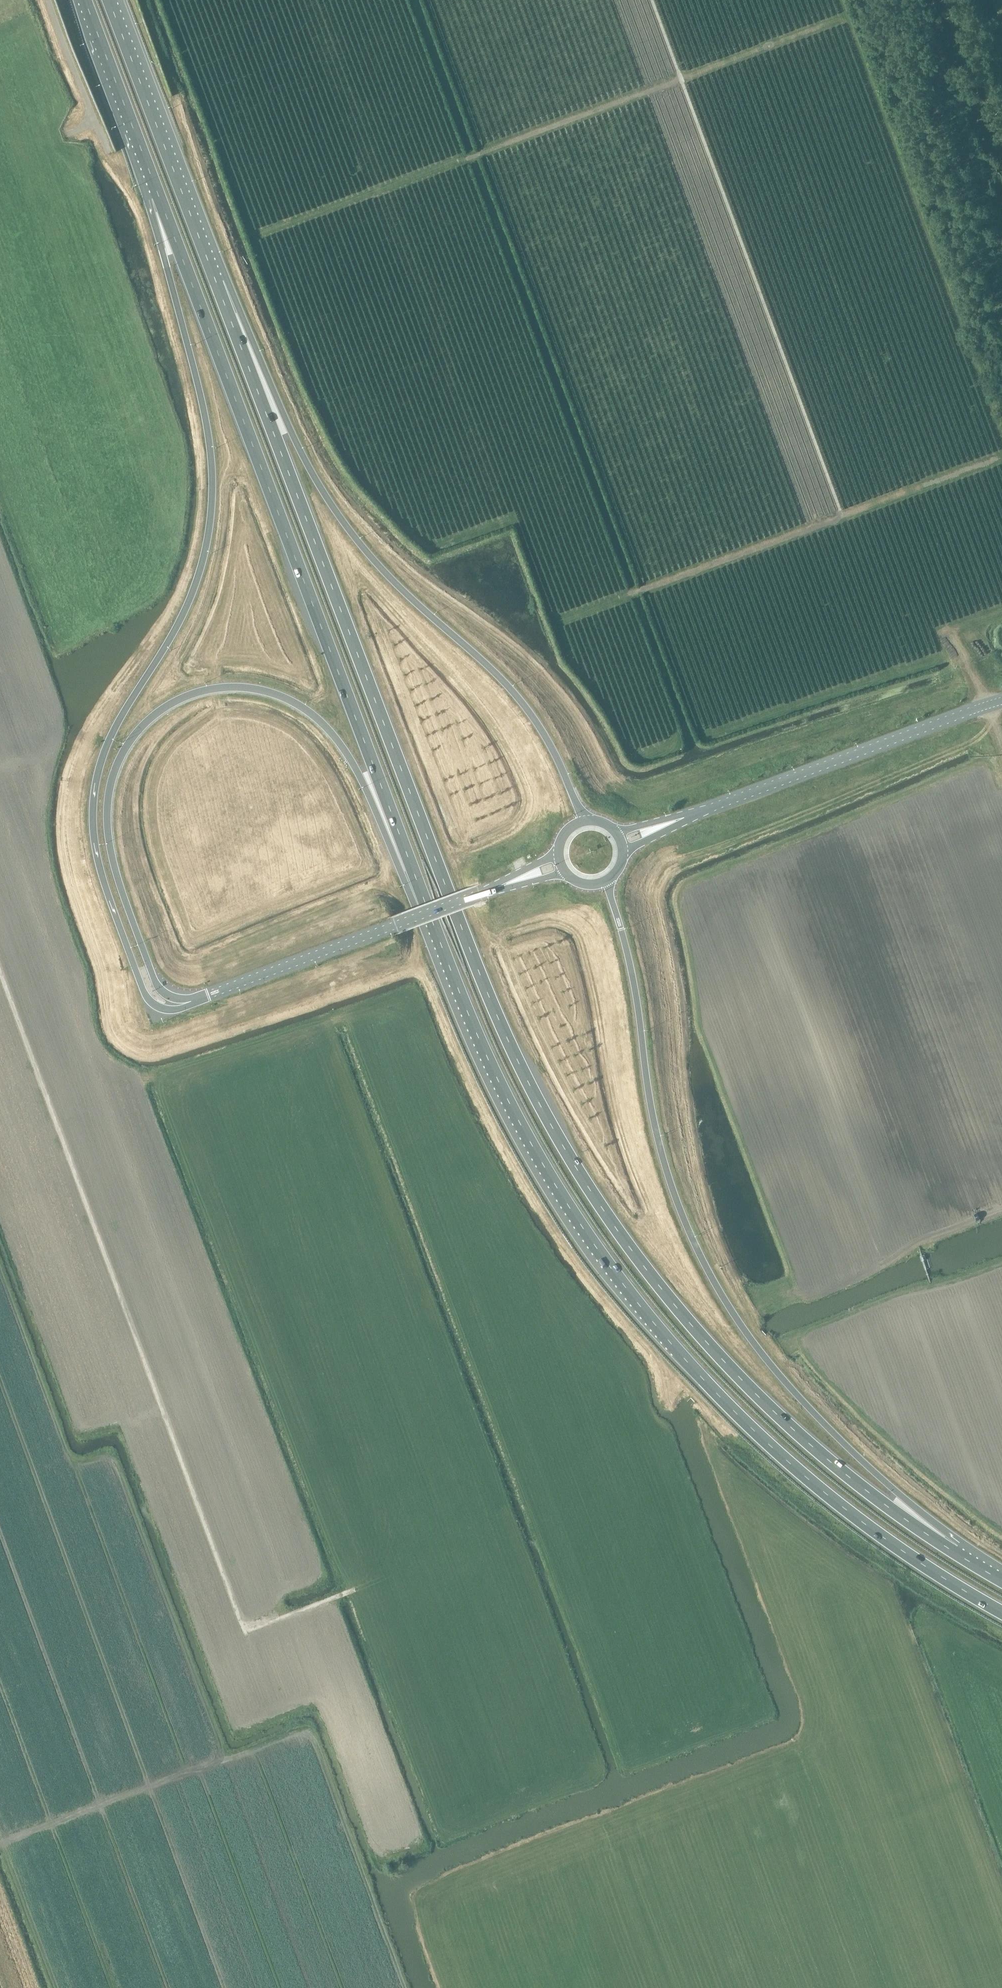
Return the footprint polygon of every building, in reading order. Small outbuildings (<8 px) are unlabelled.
[(952,474),(958,471),(952,459),(946,462),(952,474)] [(615,577),(617,586),(623,585),(621,576),(615,577)]
